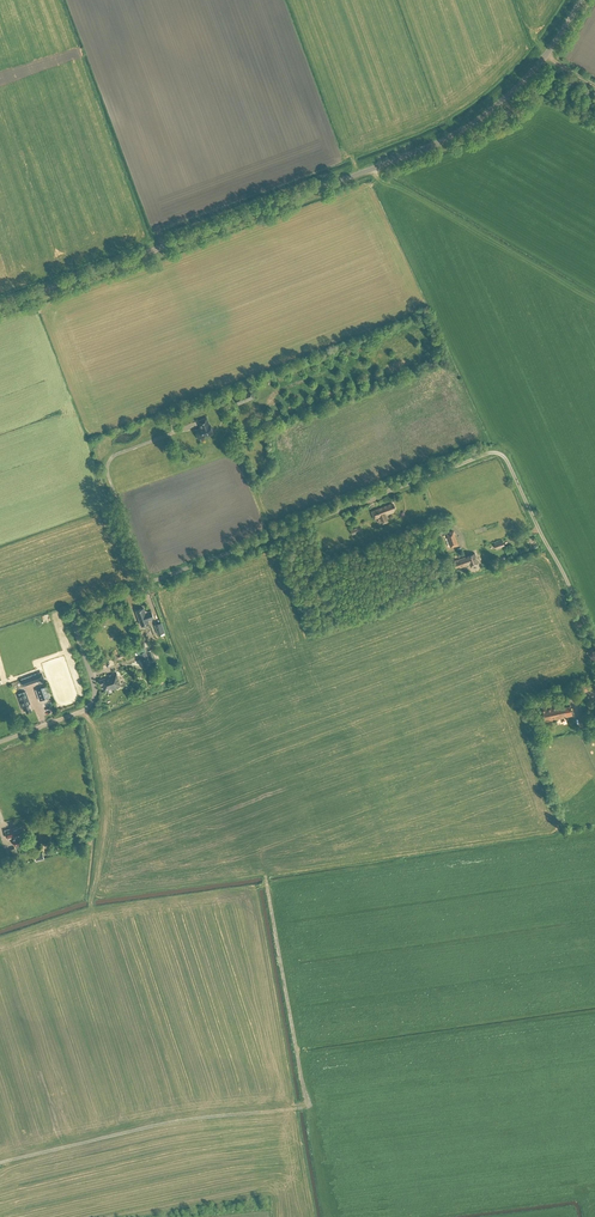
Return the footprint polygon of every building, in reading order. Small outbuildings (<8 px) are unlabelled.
[(235,396),(238,404),(255,397),(252,389),(235,396)] [(195,429),(199,439),(213,433),(210,424),(209,424),(206,417),(197,421),(200,427),(195,429)] [(371,511),(374,518),(380,516),(383,523),(388,521),(385,514),(394,511),(393,509),(396,508),(394,504),(393,505),(392,503),(371,511)] [(453,530),(446,533),(449,541),(456,538),(453,530)] [(493,543),(496,550),(505,546),(502,539),(493,543)] [(479,564),(478,559),(477,560),(476,557),(477,557),(475,552),(467,555),(467,556),(465,557),(465,556),(454,560),(454,562),(456,567),(460,566),(461,567),(468,565),(468,564),(470,564),(471,567),(479,564)] [(141,624),(149,622),(148,619),(154,617),(151,610),(147,612),(145,611),(144,607),(136,610),(141,624)] [(165,632),(162,622),(154,624),(158,634),(160,633),(165,632)] [(146,651),(139,654),(144,668),(151,665),(146,651)] [(111,675),(110,675),(109,674),(105,676),(106,677),(100,679),(101,684),(103,684),(105,690),(110,688),(113,687),(114,688),(121,686),(116,672),(111,674),(111,675)] [(36,674),(21,679),(24,686),(38,680),(36,674)] [(583,692),(594,688),(594,679),(580,684),(583,692)] [(46,685),(37,688),(41,699),(50,696),(46,685)] [(32,710),(29,703),(30,703),(26,691),(18,694),(24,710),(25,709),(27,712),(32,710)] [(562,702),(542,707),(545,721),(572,715),(570,707),(563,708),(562,702)] [(5,830),(6,838),(14,836),(15,839),(13,840),(15,846),(23,844),(21,835),(24,834),(22,826),(18,827),(18,826),(5,830)] [(36,860),(44,858),(43,852),(34,854),(36,860)]
